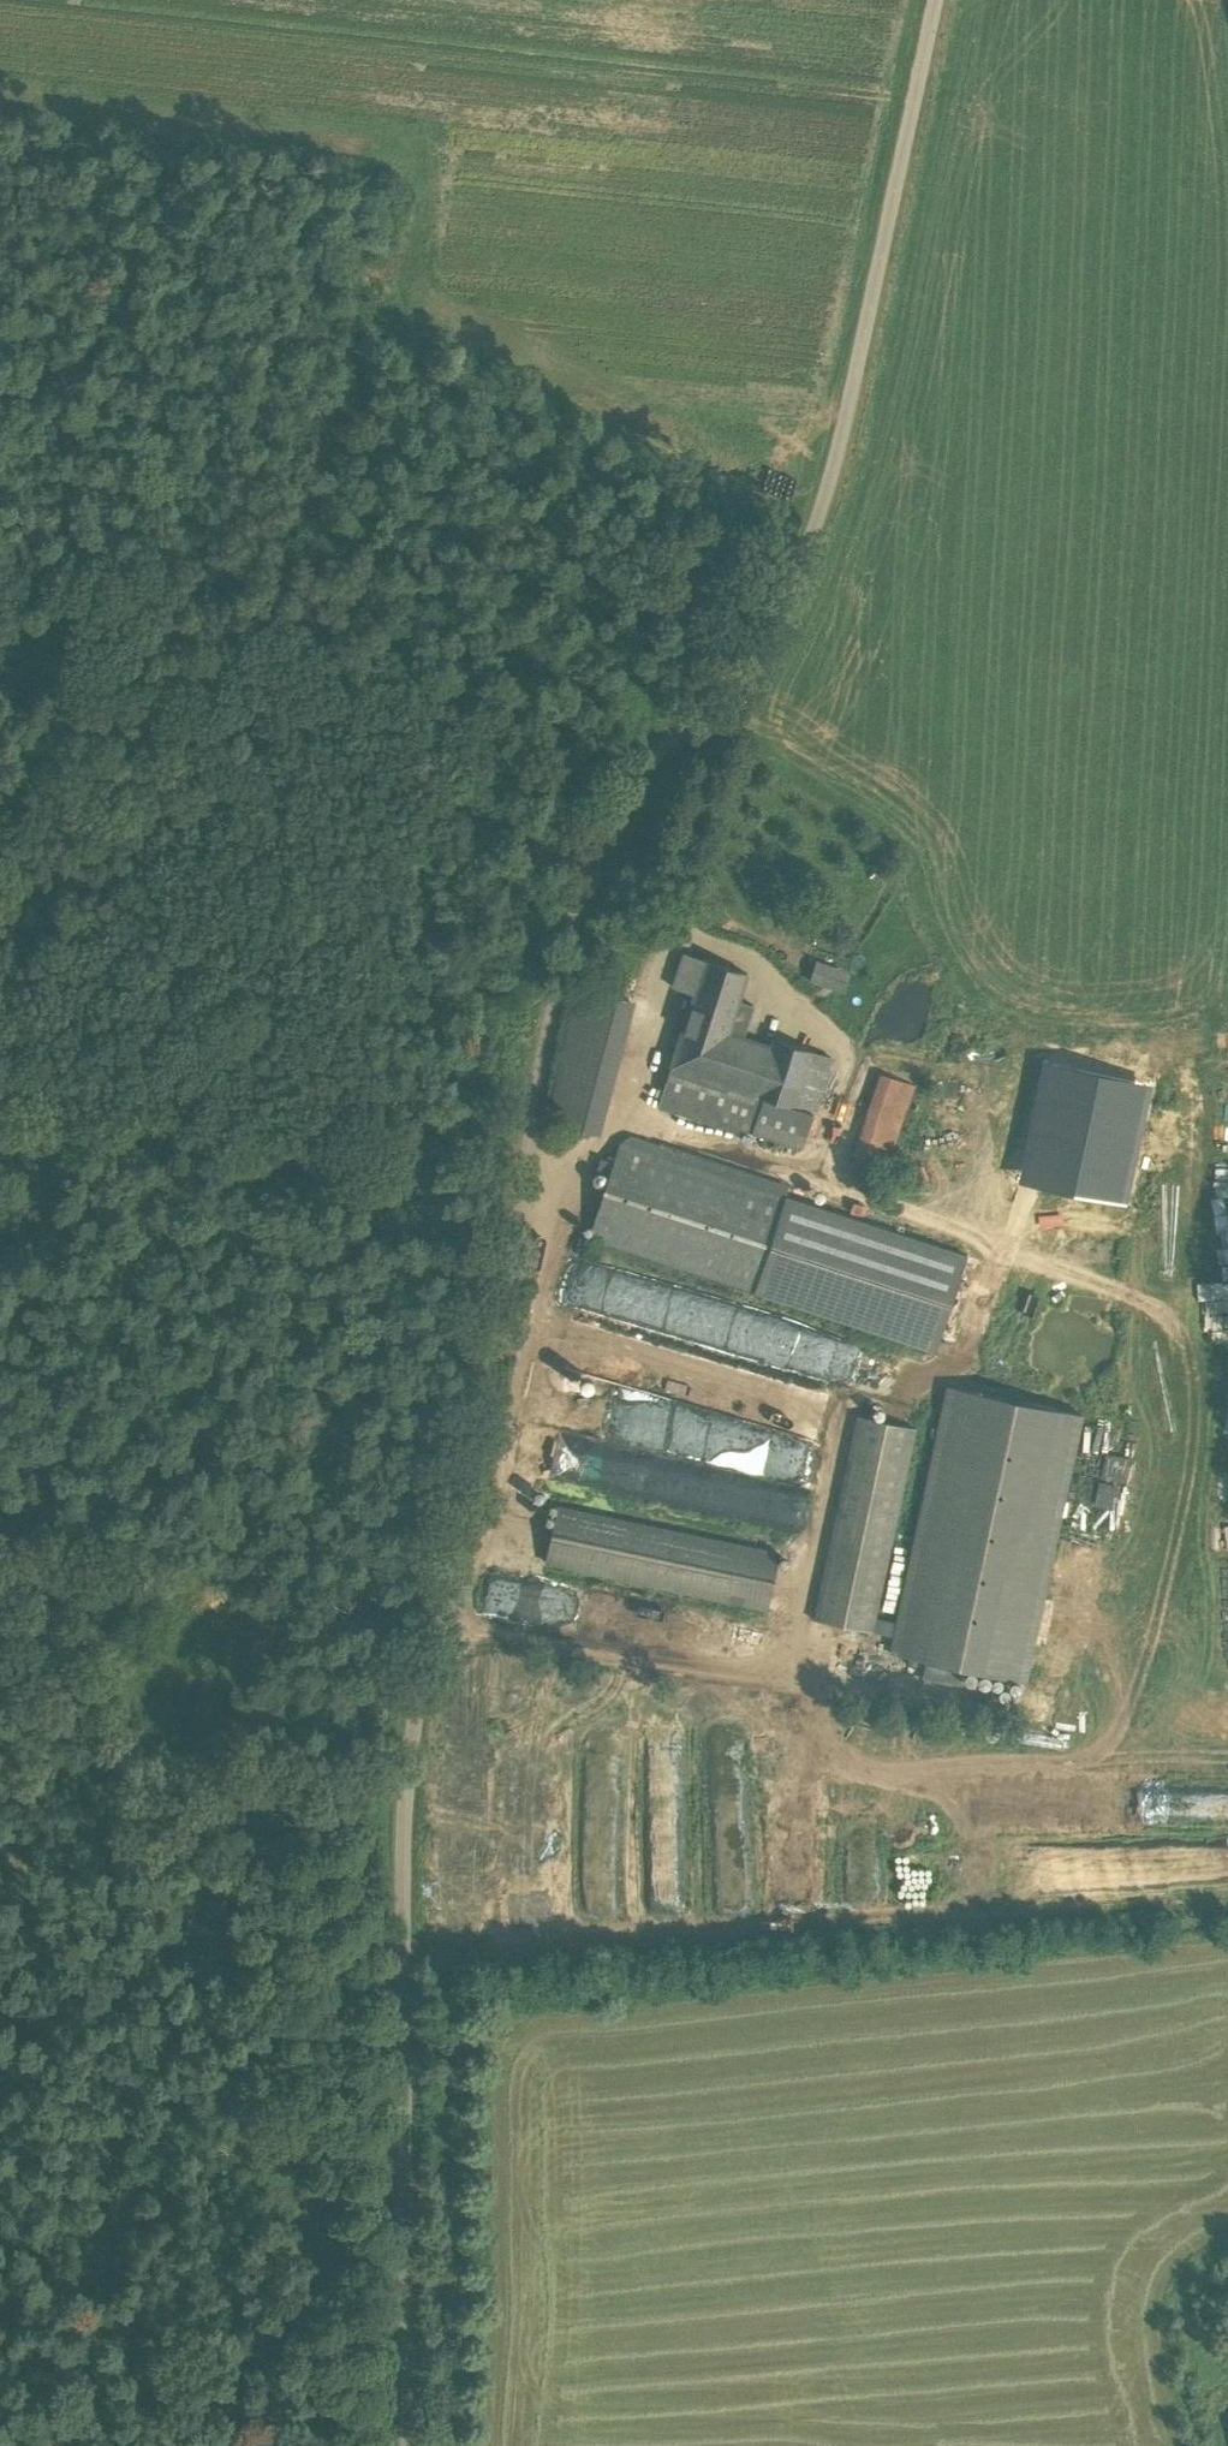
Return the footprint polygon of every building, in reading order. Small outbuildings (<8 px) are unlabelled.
[(832,1057),(776,1038),(773,1049),(727,1034),(737,1001),(746,973),(686,953),(674,988),(696,995),(659,1106),(723,1127),(725,1121),(802,1146),(814,1112),(832,1057)] [(810,980),(827,986),(834,965),(817,959),(810,980)] [(600,1132),(631,998),(577,986),(546,1119),(600,1132)] [(1040,1056),(1017,1176),(1023,1178),(984,1395),(1085,1417),(1148,1076),(1040,1056)] [(886,1169),(915,1082),(879,1070),(850,1157),(886,1169)] [(966,1258),(622,1144),(592,1236),(936,1349),(966,1258)] [(593,1261),(581,1308),(720,1343),(727,1315),(737,1317),(742,1299),(593,1261)] [(919,1429),(856,1415),(823,1563),(812,1618),(893,1635),(890,1652),(926,1661),(923,1678),(961,1686),(964,1669),(1028,1682),(1053,1566),(1085,1417),(984,1395),(947,1387),(908,1564),(896,1621),(877,1617),(890,1564),(919,1429)] [(661,1408),(655,1455),(805,1475),(812,1428),(661,1408)] [(780,1553),(559,1506),(547,1563),(768,1610),(777,1563),(780,1553)] [(499,1609),(581,1636),(594,1598),(512,1570),(499,1609)]
